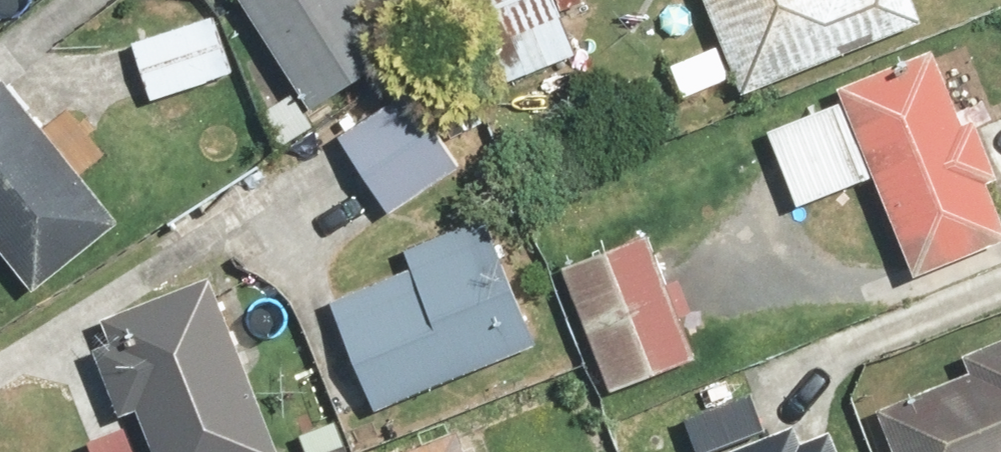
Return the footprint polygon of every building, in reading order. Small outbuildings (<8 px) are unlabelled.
[(326,115),(420,55),(384,0),(252,0),(326,115)] [(506,86),(576,58),(553,0),(472,0),(506,86)] [(751,81),(757,95),(896,37),(930,23),(921,0),(717,0),(734,41),(682,62),(698,102),(751,81)] [(239,77),(218,17),(140,44),(161,104),(239,77)] [(856,105),(781,136),(811,209),(887,178),(929,279),(1000,248),(1000,191),(998,183),(1000,182),(1000,144),(988,112),(971,119),(944,55),(851,93),(856,105)] [(0,92),(0,236),(47,292),(130,222),(12,82),(0,92)] [(475,164),(419,87),(343,143),(399,220),(475,164)] [(385,408),(466,375),(548,341),(499,221),(417,254),(424,271),(342,304),(385,408)] [(655,234),(567,272),(619,393),(708,354),(655,234)] [(134,423),(96,437),(101,451),(289,451),(227,286),(121,325),(129,345),(108,353),(134,423)] [(905,451),(1000,451),(1000,347),(975,357),(981,374),(888,412),(905,451)] [(701,451),(852,451),(846,436),(816,447),(808,426),(780,436),(765,395),(690,423),(701,451)] [(348,415),(299,435),(306,451),(363,451),(348,415)] [(422,451),(486,451),(477,429),(422,451)]
